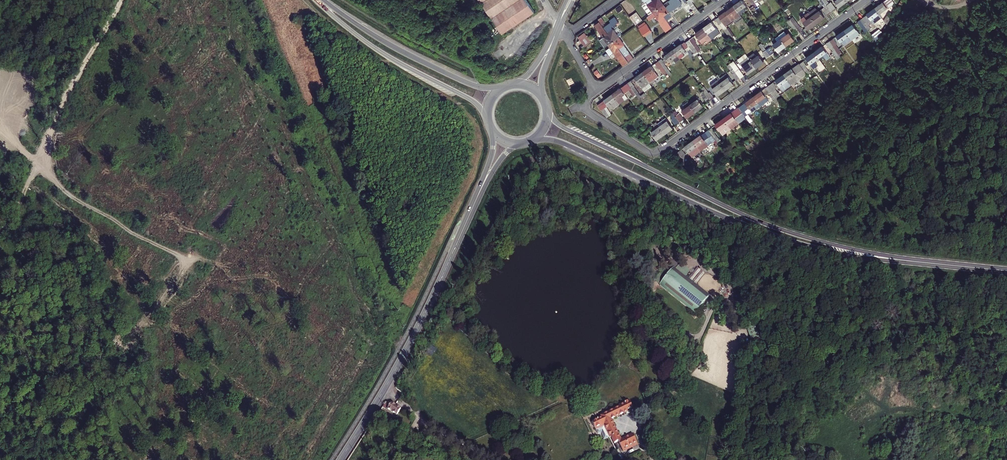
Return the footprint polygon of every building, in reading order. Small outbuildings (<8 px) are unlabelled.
[(506,31),(537,12),(530,0),(485,0),(506,31)] [(654,9),(659,6),(655,0),(648,0),(654,9)] [(697,11),(700,9),(694,0),(689,0),(697,11)] [(745,0),(741,0),(736,3),(742,12),(747,8),(746,6),(748,4),(745,0)] [(833,10),(826,0),(823,0),(826,5),(824,7),(829,14),(833,10)] [(838,7),(832,0),(831,1),(830,0),(826,0),(833,10),(838,7)] [(877,6),(881,12),(889,6),(890,7),(893,5),(897,10),(899,7),(894,0),(886,0),(877,6)] [(671,12),(664,3),(659,6),(668,18),(670,16),(668,14),(671,12)] [(742,12),(736,3),(721,14),(726,22),(727,24),(743,13),(742,12)] [(659,6),(654,9),(661,19),(660,20),(667,29),(673,25),(669,20),(668,18),(659,6)] [(877,6),(862,17),(868,26),(871,23),(872,25),(884,16),(881,12),(877,6)] [(818,21),(826,15),(821,8),(813,14),(818,21)] [(631,14),(637,22),(643,17),(638,9),(631,14)] [(810,27),(818,21),(813,14),(810,11),(803,16),(806,20),(805,20),(810,27)] [(724,24),(726,22),(721,14),(717,17),(720,22),(722,21),(724,24)] [(802,32),(805,29),(801,23),(800,24),(794,16),(792,17),(802,32)] [(799,33),(802,32),(792,17),(790,19),(795,27),(799,33)] [(866,27),(868,26),(862,17),(859,19),(863,25),(864,24),(866,27)] [(604,24),(600,19),(595,23),(609,42),(614,38),(606,26),(604,24)] [(622,24),(618,19),(613,22),(615,25),(613,27),(610,23),(607,25),(606,26),(614,38),(619,35),(615,29),(622,24)] [(717,24),(714,19),(705,25),(709,30),(717,24)] [(647,21),(640,26),(645,34),(653,28),(647,21)] [(862,31),(855,22),(846,28),(850,34),(855,31),(858,35),(862,31)] [(705,33),(709,30),(705,25),(697,31),(703,40),(707,37),(705,33)] [(853,38),(850,34),(846,28),(839,34),(846,43),(853,38)] [(788,43),(796,37),(791,30),(788,33),(786,30),(781,34),(783,37),(788,43)] [(585,34),(579,39),(584,45),(590,40),(585,34)] [(697,39),(693,34),(690,36),(695,44),(698,42),(696,39),(697,39)] [(634,55),(619,35),(614,38),(629,59),(634,55)] [(698,47),(695,44),(690,36),(686,38),(690,44),(691,43),(693,46),(694,45),(696,48),(698,47)] [(780,49),(788,43),(783,37),(775,42),(780,49)] [(838,43),(834,37),(831,39),(837,48),(840,46),(838,43)] [(629,59),(614,38),(609,42),(624,63),(629,59)] [(772,53),(775,50),(771,45),(770,46),(765,39),(763,41),(772,53)] [(841,53),(837,48),(831,39),(828,42),(832,48),(833,47),(836,50),(835,51),(838,55),(841,53)] [(688,45),(686,41),(683,42),(682,41),(675,47),(678,52),(688,45)] [(768,56),(772,53),(763,41),(760,42),(765,49),(764,50),(768,56)] [(830,53),(824,44),(816,50),(820,56),(822,59),(830,53)] [(668,59),(678,52),(675,47),(666,53),(667,54),(665,55),(668,59)] [(757,65),(765,60),(758,49),(749,55),(757,65)] [(816,59),(820,56),(816,50),(808,56),(816,67),(820,64),(816,59)] [(742,76),(746,73),(741,66),(739,67),(735,62),(729,53),(727,55),(735,66),(741,75),(742,76)] [(750,71),(757,65),(749,55),(742,60),(750,71)] [(666,61),(662,56),(659,58),(669,72),(671,71),(665,62),(666,61)] [(668,73),(669,72),(659,58),(656,60),(659,65),(660,65),(665,71),(666,70),(668,73)] [(808,65),(804,60),(801,62),(807,71),(809,73),(811,71),(807,65),(808,65)] [(801,62),(801,61),(785,72),(792,81),(807,71),(801,62)] [(659,71),(652,62),(644,68),(651,77),(659,71)] [(738,78),(741,75),(735,66),(733,67),(735,70),(733,71),(738,78)] [(651,77),(644,68),(637,74),(643,83),(651,77)] [(597,69),(593,72),(598,79),(602,76),(597,69)] [(727,87),(735,81),(730,74),(728,75),(726,72),(720,77),(722,80),(727,87)] [(792,81),(785,72),(777,78),(784,87),(792,81)] [(636,82),(632,77),(629,79),(630,81),(635,87),(637,86),(636,83),(636,82)] [(719,92),(727,87),(722,80),(714,86),(719,92)] [(778,86),(774,80),(770,83),(776,92),(779,96),(782,95),(777,87),(778,86)] [(638,91),(635,87),(630,81),(627,83),(635,93),(638,91)] [(712,98),(716,95),(712,90),(711,91),(707,84),(705,85),(703,81),(701,83),(701,84),(711,97),(712,98)] [(775,94),(776,92),(770,83),(755,94),(759,99),(761,98),(764,102),(770,98),(767,94),(772,90),(775,94)] [(708,99),(711,97),(701,84),(699,85),(704,92),(703,93),(708,99)] [(614,91),(621,101),(629,95),(622,85),(614,91)] [(621,101),(614,91),(606,96),(607,97),(604,99),(608,103),(612,100),(616,105),(621,101)] [(762,104),(759,99),(755,94),(747,100),(754,109),(762,104)] [(698,98),(696,95),(690,100),(696,109),(705,103),(700,96),(698,98)] [(689,114),(696,109),(690,100),(689,99),(685,101),(688,105),(684,108),(689,114)] [(747,109),(743,103),(740,105),(746,114),(749,119),(752,117),(747,109)] [(745,115),(746,114),(740,105),(737,107),(741,113),(743,112),(745,115)] [(679,111),(676,108),(674,110),(682,120),(685,118),(680,110),(679,111)] [(677,123),(682,120),(674,110),(674,109),(671,111),(674,115),(672,116),(677,123)] [(733,110),(725,116),(732,127),(740,121),(733,110)] [(732,127),(725,116),(716,122),(724,133),(732,127)] [(675,125),(670,118),(665,121),(663,118),(659,121),(666,131),(675,125)] [(658,136),(666,131),(659,121),(658,119),(652,123),(655,128),(654,129),(658,136)] [(716,130),(713,125),(709,127),(716,136),(718,134),(716,131),(716,130)] [(714,137),(716,136),(709,127),(707,129),(710,134),(711,134),(714,137)] [(656,139),(651,131),(649,132),(646,129),(644,130),(647,134),(646,134),(654,140),(656,139)] [(702,132),(694,138),(702,148),(709,142),(702,132)] [(702,148),(694,138),(686,144),(694,154),(702,148)] [(687,151),(683,146),(676,151),(680,156),(683,153),(686,157),(689,156),(686,152),(687,151)] [(674,266),(659,285),(695,314),(710,295),(674,266)] [(395,398),(391,405),(401,410),(404,403),(395,398)] [(614,418),(626,413),(630,411),(629,409),(634,407),(631,401),(620,406),(621,407),(604,415),(614,437),(615,437),(617,442),(620,441),(624,450),(638,444),(634,434),(623,439),(614,418)] [(603,417),(595,421),(598,428),(604,425),(611,439),(614,437),(604,415),(603,416),(603,417)]
